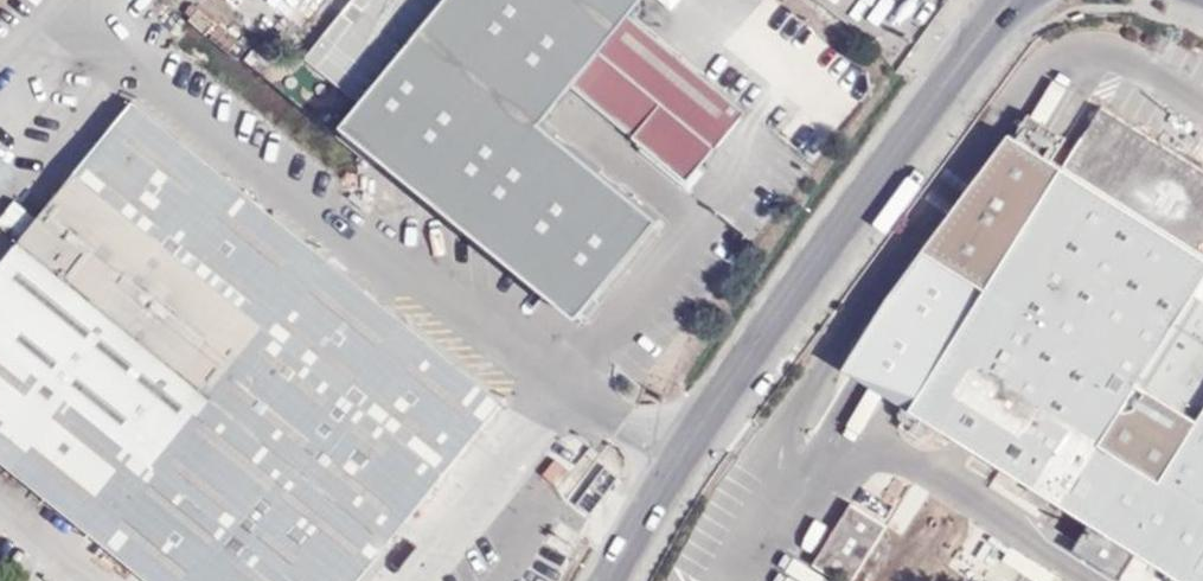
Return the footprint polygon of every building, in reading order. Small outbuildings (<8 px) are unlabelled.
[(365,8),(356,20),(345,11),(308,55),(363,99),(381,77),(379,76),(397,54),(399,54),(408,44),(407,42),(441,0),(355,0),(365,8)] [(592,0),(451,0),(348,126),(464,220),(545,122),(579,81),(624,26),(592,0)] [(624,26),(638,9),(645,0),(592,0),(624,26)] [(624,26),(579,81),(696,176),(755,105),(638,9),(624,26)] [(0,267),(0,456),(154,580),(359,580),(506,400),(136,100),(0,267)] [(1102,113),(1064,174),(1053,167),(1015,144),(1011,141),(889,306),(854,362),(920,404),(912,418),(901,434),(932,453),(943,436),(1175,580),(1202,580),(1202,176),(1102,113)] [(1053,167),(1068,144),(1030,121),(1015,144),(1053,167)] [(584,317),(664,219),(545,122),(464,220),(584,317)] [(912,418),(920,404),(854,362),(845,376),(912,418)] [(853,504),(816,565),(842,580),(857,580),(890,526),(853,504)] [(831,580),(786,551),(767,580),(768,580),(830,580),(831,580)]
